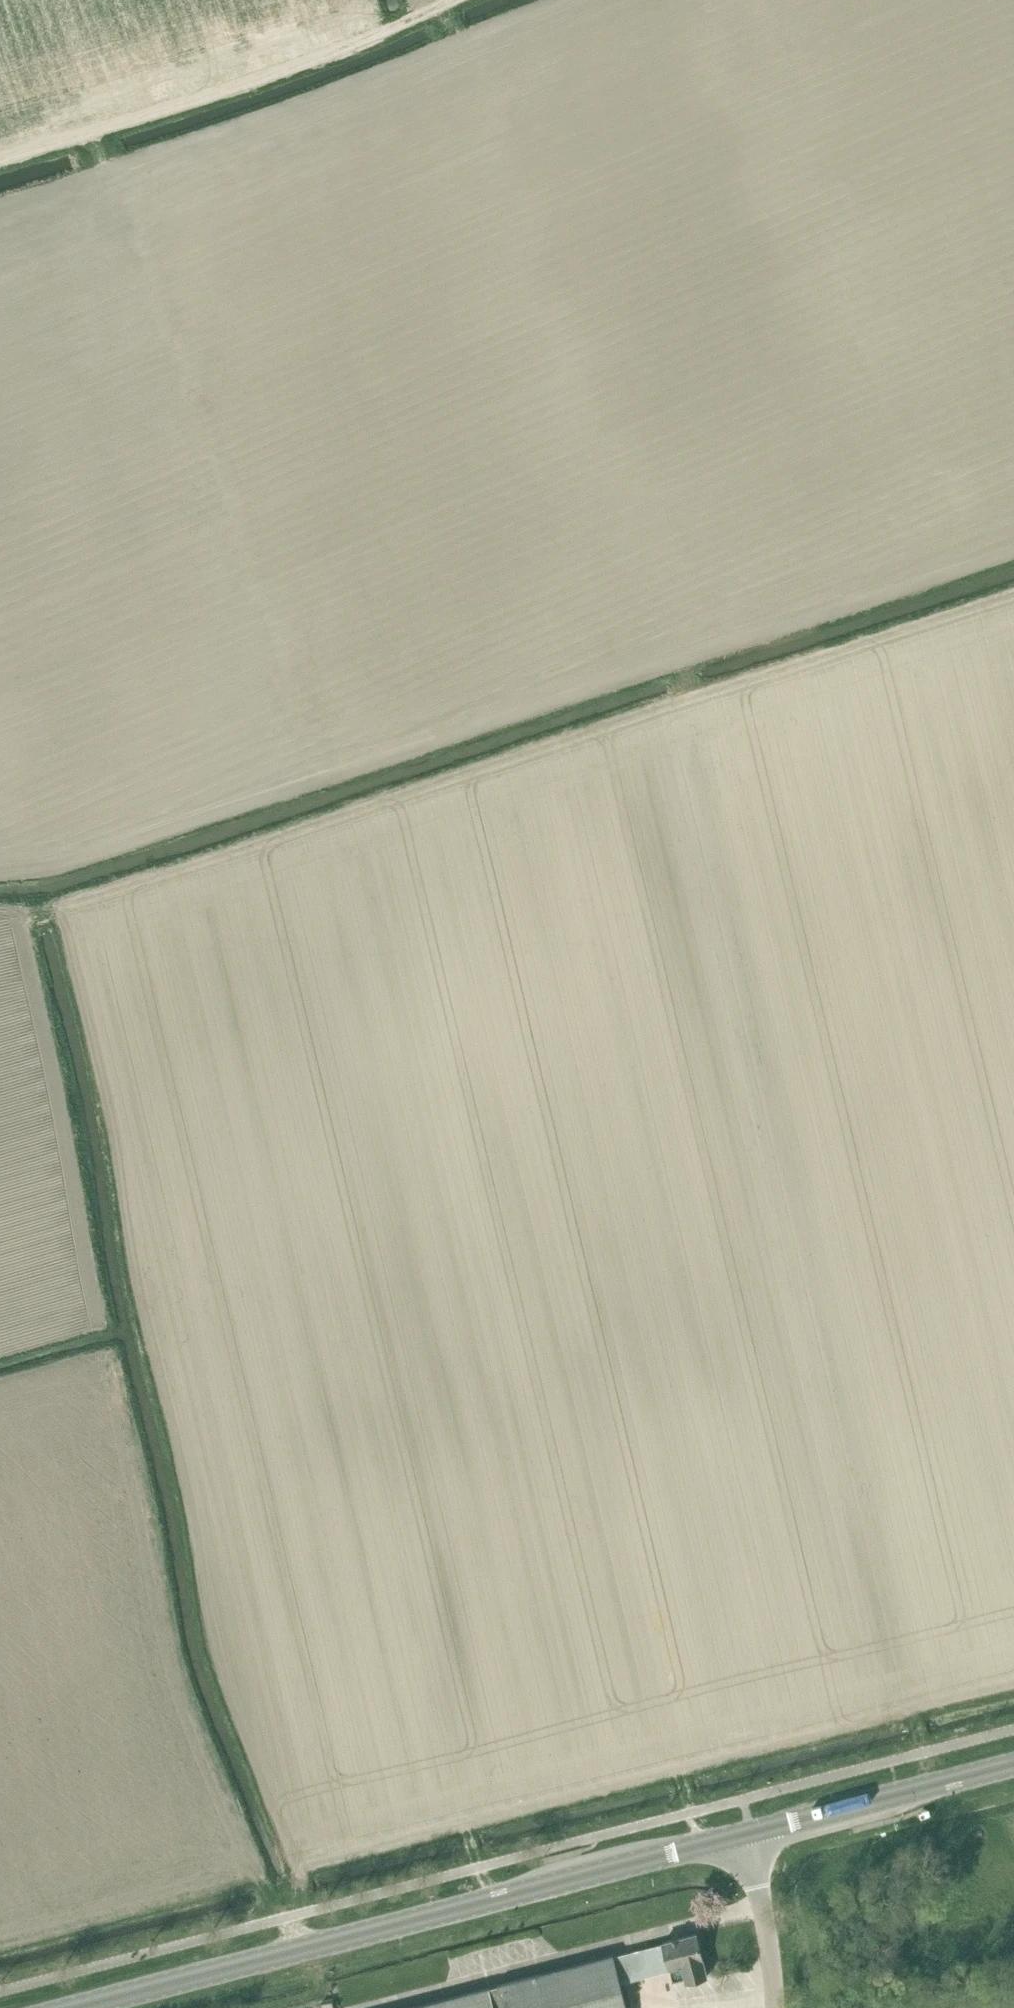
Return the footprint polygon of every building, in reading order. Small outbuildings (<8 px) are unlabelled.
[(707,1975),(703,1958),(696,1933),(663,1942),(663,1943),(630,1952),(614,1956),(621,1982),(630,1979),(653,1973),(652,1971),(682,1963),(687,1981),(707,1975)] [(622,1987),(621,1982),(614,1956),(614,1954),(407,2007),(628,2007),(622,1987)]
